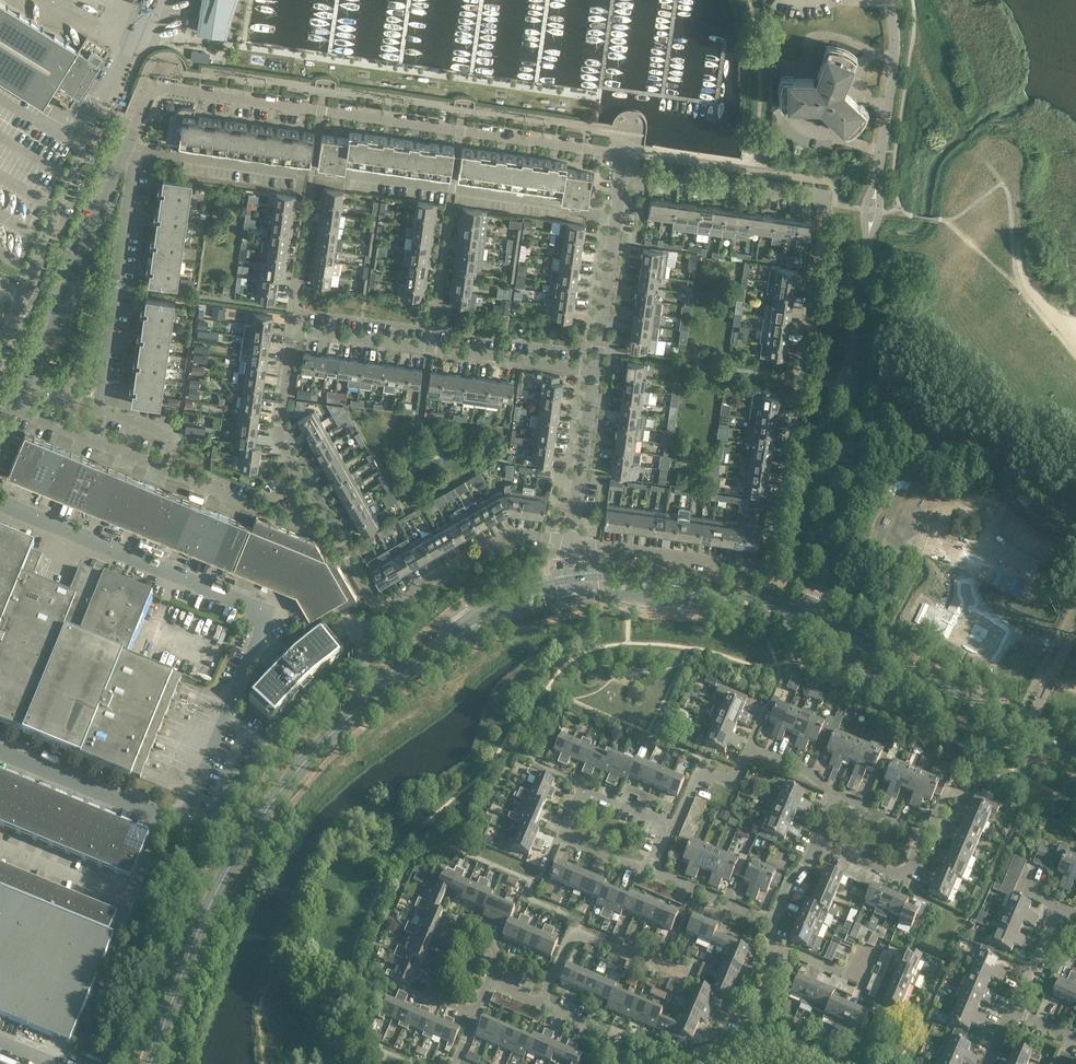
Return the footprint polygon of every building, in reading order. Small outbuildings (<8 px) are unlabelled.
[(199,28),(202,29),(223,32),(223,31),(227,32),(238,0),(206,0),(204,9),(202,15),(203,16),(199,28)] [(43,106),(52,92),(61,98),(60,100),(70,107),(102,55),(92,49),(88,55),(85,54),(84,56),(77,52),(78,49),(0,1),(0,79),(43,106)] [(828,48),(820,68),(817,74),(818,75),(817,78),(813,78),(813,77),(784,77),(784,105),(814,105),(814,107),(823,111),(824,109),(846,130),(865,110),(844,90),(841,88),(842,84),(843,85),(854,58),(828,48)] [(130,92),(138,71),(133,69),(125,90),(130,92)] [(121,96),(121,97),(114,94),(108,107),(124,113),(130,99),(121,96)] [(207,138),(208,128),(210,118),(193,116),(194,110),(184,108),(181,109),(178,111),(177,114),(175,125),(171,124),(169,140),(179,142),(179,147),(192,149),(193,146),(205,148),(207,138)] [(210,118),(208,128),(207,138),(205,148),(232,151),(236,122),(210,118)] [(258,155),(259,145),(262,126),(236,122),(232,151),(258,155)] [(262,126),(259,145),(258,155),(284,159),(288,130),(262,126)] [(310,166),(313,143),(315,133),(288,130),(284,159),(297,161),(296,164),(310,166)] [(348,138),(345,160),(345,161),(346,161),(371,165),(376,135),(349,132),(348,138)] [(345,161),(345,160),(348,138),(322,134),(317,167),(345,171),(346,161),(345,161)] [(398,168),(400,149),(402,139),(376,135),(371,165),(398,168)] [(424,172),(427,153),(428,143),(402,139),(400,149),(398,168),(424,172)] [(450,176),(453,156),(454,147),(428,143),(427,153),(424,172),(450,176)] [(484,181),(487,161),(488,151),(462,148),(458,177),(484,181)] [(510,184),(513,165),(514,155),(488,151),(487,161),(484,181),(510,184)] [(536,188),(538,178),(541,159),(514,155),(513,165),(510,184),(536,188)] [(563,191),(566,169),(567,163),(541,159),(538,178),(536,188),(562,192),(563,192),(563,191)] [(587,206),(591,184),(592,173),(566,169),(563,191),(563,192),(562,192),(560,202),(587,206)] [(193,181),(173,179),(163,177),(160,203),(189,208),(193,181)] [(343,190),(324,188),(322,200),(342,203),(343,190)] [(277,193),(275,205),(294,208),(296,196),(277,193)] [(664,200),(651,198),(648,217),(661,219),(664,200)] [(320,212),(340,214),(342,203),(322,200),(320,212)] [(664,200),(661,219),(673,221),(676,202),(664,200)] [(417,201),(416,213),(435,216),(437,204),(417,201)] [(672,228),(684,229),(688,203),(676,202),(673,221),(672,228)] [(160,203),(156,230),(185,234),(189,208),(160,203)] [(684,229),(684,231),(697,233),(700,205),(688,203),(684,229)] [(266,214),(266,216),(273,217),(293,220),(294,208),(275,205),(274,215),(266,214)] [(697,233),(709,234),(713,207),(700,205),(697,233)] [(463,207),(461,220),(480,222),(482,210),(463,207)] [(709,234),(722,236),(725,209),(713,207),(709,234)] [(722,236),(734,238),(738,210),(725,209),(722,236)] [(734,238),(746,239),(748,232),(750,212),(738,210),(734,238)] [(338,226),(340,214),(320,212),(319,223),(338,226)] [(748,232),(760,233),(763,214),(750,212),(748,232)] [(416,213),(414,225),(433,228),(435,216),(416,213)] [(760,233),(772,235),(775,216),(763,214),(760,233)] [(772,235),(771,242),(784,244),(784,237),(787,217),(775,216),(772,235)] [(272,229),(291,231),(293,220),(273,217),(272,229)] [(784,237),(797,239),(800,219),(787,217),(784,237)] [(797,239),(810,241),(813,221),(800,219),(797,239)] [(486,235),(488,223),(480,222),(461,220),(459,231),(486,235)] [(524,228),(524,229),(528,229),(535,230),(536,222),(525,220),(524,228)] [(583,237),(585,225),(561,221),(559,233),(583,237)] [(317,235),(337,238),(338,226),(319,223),(317,235)] [(414,225),(412,236),(432,239),(433,228),(414,225)] [(270,240),(290,243),(291,231),(272,229),(270,240)] [(156,230),(152,256),(181,260),(185,234),(156,230)] [(458,243),(484,247),(486,235),(459,231),(458,243)] [(557,233),(555,245),(562,246),(582,248),(583,237),(559,233),(557,233)] [(341,251),(343,239),(337,238),(317,235),(315,247),(335,250),(341,251)] [(412,236),(411,248),(430,251),(432,239),(412,236)] [(268,252),(288,255),(290,243),(270,240),(268,252)] [(456,255),(483,258),(484,247),(458,243),(456,255)] [(521,252),(526,253),(530,253),(531,245),(522,244),(521,252)] [(560,257),(580,260),(582,248),(562,246),(560,257)] [(314,258),(333,261),(335,250),(315,247),(314,258)] [(405,248),(403,259),(409,260),(428,263),(430,251),(411,248),(405,248)] [(667,265),(669,250),(663,249),(663,251),(643,248),(642,261),(667,265)] [(267,264),(286,267),(288,255),(268,252),(267,264)] [(454,267),(474,269),(481,270),(483,258),(456,255),(454,267)] [(152,256),(150,269),(148,282),(178,286),(181,260),(152,256)] [(559,269),(578,272),(580,260),(560,257),(559,269)] [(338,274),(339,262),(333,261),(314,258),(312,270),(332,273),(338,274)] [(409,260),(407,272),(427,275),(428,263),(409,260)] [(640,273),(659,276),(665,277),(667,265),(642,261),(640,273)] [(744,261),(742,276),(748,277),(750,277),(752,262),(744,261)] [(260,263),(259,274),(265,275),(278,277),(278,278),(284,278),(286,267),(267,264),(260,263)] [(526,277),(528,265),(519,263),(517,275),(526,277)] [(769,279),(776,280),(795,283),(797,270),(771,266),(769,279)] [(472,281),(474,269),(454,267),(453,278),(472,281)] [(552,268),(551,280),(576,284),(578,272),(559,269),(552,268)] [(310,282),(330,285),(332,273),(312,270),(310,282)] [(407,272),(406,284),(425,286),(427,275),(407,272)] [(638,286),(658,289),(659,276),(640,273),(638,286)] [(265,275),(259,274),(257,286),(276,289),(278,278),(278,277),(265,275)] [(517,275),(515,287),(524,289),(526,277),(517,275)] [(470,293),(472,281),(453,278),(451,290),(470,293)] [(769,279),(767,292),(774,293),(793,296),(795,283),(776,280),(769,279)] [(551,280),(549,292),(555,293),(575,296),(576,284),(551,280)] [(425,286),(406,284),(399,283),(397,295),(423,298),(425,286)] [(229,294),(231,286),(223,285),(222,293),(229,294)] [(255,298),(275,301),(276,289),(257,286),(255,298)] [(636,298),(656,301),(658,289),(638,286),(636,298)] [(738,288),(736,301),(745,302),(746,289),(741,288),(738,288)] [(449,302),(475,306),(477,294),(470,293),(451,290),(449,302)] [(515,291),(514,299),(520,300),(522,300),(522,295),(519,291),(515,291)] [(554,305),(573,307),(575,296),(555,293),(554,305)] [(774,293),(772,305),(792,308),(793,296),(774,293)] [(146,297),(143,324),(172,328),(175,301),(146,297)] [(502,298),(500,312),(509,313),(511,299),(502,298)] [(662,302),(656,301),(636,298),(634,311),(660,315),(662,302)] [(745,302),(736,301),(734,313),(743,314),(745,302)] [(792,308),(772,305),(766,304),(764,317),(790,320),(792,308)] [(554,305),(552,317),(571,319),(573,307),(554,305)] [(681,310),(680,318),(682,318),(687,319),(690,319),(691,312),(681,310)] [(633,323),(659,327),(660,315),(634,311),(633,323)] [(253,313),(251,325),(271,327),(273,315),(253,313)] [(743,314),(734,313),(732,325),(741,326),(743,314)] [(788,333),(790,320),(764,317),(762,329),(788,333)] [(657,338),(659,327),(633,323),(631,335),(657,338)] [(143,324),(141,337),(139,350),(168,354),(172,328),(143,324)] [(250,336),(269,339),(271,327),(251,325),(245,324),(243,336),(250,337),(250,336)] [(550,328),(549,337),(556,338),(558,330),(550,328)] [(786,345),(788,333),(762,329),(761,341),(762,341),(786,345)] [(199,331),(197,339),(217,342),(218,333),(199,331)] [(629,348),(655,352),(657,338),(631,335),(629,348)] [(243,336),(242,347),(248,348),(268,351),(269,339),(250,336),(250,337),(243,336)] [(786,345),(762,341),(760,356),(771,358),(771,356),(784,357),(786,345)] [(196,344),(195,351),(202,352),(203,345),(196,344)] [(242,347),(240,359),(266,363),(268,351),(248,348),(242,347)] [(135,376),(155,379),(164,380),(168,354),(139,350),(135,376)] [(314,374),(316,354),(304,353),(301,372),(314,374)] [(194,354),(193,361),(202,362),(203,355),(194,354)] [(314,374),(325,375),(328,356),(316,354),(314,374)] [(325,375),(336,377),(339,358),(328,356),(325,375)] [(336,377),(348,379),(351,359),(339,358),(336,377)] [(240,359),(238,371),(264,374),(266,363),(240,359)] [(347,385),(359,387),(362,361),(351,359),(348,379),(347,385)] [(362,361),(359,387),(371,388),(372,382),(374,363),(362,361)] [(626,374),(645,377),(647,364),(627,361),(626,374)] [(372,382),(383,384),(386,364),(374,363),(372,382)] [(386,364),(383,384),(383,390),(394,391),(395,385),(398,366),(386,364)] [(192,366),(191,374),(200,375),(201,367),(192,366)] [(395,385),(407,387),(409,368),(398,366),(395,385)] [(409,368),(407,387),(419,389),(422,369),(409,368)] [(243,383),(263,386),(264,374),(238,371),(237,382),(243,383)] [(427,394),(429,395),(430,397),(436,397),(438,396),(439,396),(443,372),(431,371),(427,394)] [(443,372),(439,396),(442,396),(442,398),(451,399),(451,398),(455,374),(443,372)] [(537,372),(536,381),(543,381),(541,391),(561,393),(563,382),(559,381),(559,376),(537,372)] [(455,374),(451,398),(463,400),(466,376),(455,374)] [(626,374),(624,386),(643,389),(645,377),(626,374)] [(131,402),(151,405),(161,406),(164,380),(155,379),(135,376),(131,402)] [(466,376),(463,400),(463,401),(474,403),(478,377),(466,376)] [(478,377),(474,403),(486,404),(490,379),(478,377)] [(191,379),(189,387),(199,388),(200,380),(191,379)] [(486,404),(498,406),(498,400),(501,381),(490,379),(486,404)] [(501,381),(498,400),(511,402),(514,382),(501,381)] [(243,383),(242,395),(261,398),(263,386),(243,383)] [(643,389),(624,386),(622,398),(642,401),(648,402),(650,390),(643,389)] [(298,388),(296,396),(310,398),(311,394),(311,390),(298,388)] [(189,389),(188,397),(197,399),(198,390),(189,389)] [(773,391),(754,389),(751,404),(777,408),(779,396),(772,395),(773,391)] [(541,391),(540,402),(559,405),(561,393),(541,391)] [(242,395),(240,407),(259,410),(261,398),(242,395)] [(622,398),(620,411),(640,414),(642,401),(622,398)] [(404,407),(403,411),(416,413),(417,409),(411,408),(412,403),(405,402),(404,407)] [(559,405),(540,402),(538,414),(558,417),(559,405)] [(751,404),(750,417),(776,420),(777,408),(751,404)] [(240,407),(238,418),(258,421),(259,410),(240,407)] [(298,420),(304,431),(321,421),(315,410),(298,420)] [(644,427),(646,414),(640,414),(620,411),(619,423),(644,427)] [(531,414),(530,425),(536,426),(556,429),(558,417),(538,414),(538,415),(531,414)] [(776,420),(750,417),(748,429),(774,433),(776,420)] [(237,430),(256,433),(258,421),(238,418),(237,430)] [(668,424),(667,430),(671,431),(674,431),(676,419),(668,418),(668,424)] [(304,431),(310,441),(327,431),(321,421),(304,431)] [(617,435),(636,438),(643,439),(644,427),(619,423),(617,435)] [(535,438),(554,440),(556,429),(536,426),(535,438)] [(748,429),(747,441),(753,442),(772,445),(774,433),(748,429)] [(235,443),(241,443),(254,445),(255,444),(256,433),(237,430),(235,443)] [(327,431),(310,441),(316,451),(333,441),(327,431)] [(25,434),(8,474),(27,482),(44,441),(25,434)] [(615,448),(635,451),(636,438),(617,435),(615,448)] [(533,449),(553,452),(554,440),(535,438),(533,449)] [(46,490),(62,449),(44,441),(27,482),(46,490)] [(322,462),(339,452),(333,441),(316,451),(322,462)] [(770,458),(772,445),(753,442),(751,455),(770,458)] [(261,445),(255,444),(254,445),(241,443),(240,455),(259,457),(261,445)] [(615,448),(613,460),(633,463),(639,464),(641,452),(635,451),(615,448)] [(65,497),(81,457),(62,449),(46,490),(65,497)] [(531,462),(551,465),(553,452),(533,449),(531,462)] [(328,472),(345,462),(339,452),(322,462),(328,472)] [(259,457),(240,455),(238,467),(258,470),(259,457)] [(749,467),(769,470),(770,458),(751,455),(749,467)] [(100,464),(81,457),(65,497),(83,505),(100,464)] [(613,460),(611,473),(637,477),(639,464),(633,463),(613,460)] [(334,482),(351,472),(345,462),(328,472),(334,482)] [(118,472),(100,464),(83,505),(101,512),(118,472)] [(747,479),(767,482),(769,470),(749,467),(747,479)] [(550,470),(538,468),(537,475),(549,477),(550,470)] [(136,479),(118,472),(101,512),(120,520),(136,479)] [(339,492),(356,482),(351,472),(334,482),(339,492)] [(477,479),(479,483),(485,480),(483,476),(481,472),(475,475),(477,479)] [(155,487),(136,479),(120,520),(139,528),(155,487)] [(385,479),(381,482),(387,492),(391,490),(385,479)] [(611,479),(610,486),(620,488),(622,480),(611,479)] [(747,479),(745,493),(765,495),(767,482),(747,479)] [(511,490),(512,481),(505,483),(504,485),(505,491),(498,493),(488,498),(498,515),(508,510),(509,510),(511,490)] [(362,493),(356,482),(339,492),(345,503),(362,493)] [(523,492),(520,511),(532,513),(534,494),(535,487),(524,485),(523,492)] [(690,487),(682,486),(682,489),(681,493),(689,494),(690,487)] [(174,495),(155,487),(139,528),(157,535),(174,495)] [(374,500),(368,489),(362,493),(345,503),(351,513),(374,500)] [(388,493),(382,497),(387,506),(393,502),(393,503),(397,501),(391,490),(387,492),(388,493)] [(511,490),(509,510),(520,511),(523,492),(511,490)] [(532,513),(544,515),(546,495),(534,494),(532,513)] [(1026,507),(1031,503),(1022,494),(1017,499),(1026,507)] [(175,543),(192,502),(174,495),(157,535),(175,543)] [(478,504),(488,521),(498,515),(488,498),(478,504)] [(751,498),(751,503),(750,508),(762,509),(764,500),(751,498)] [(357,523),(374,514),(380,510),(374,500),(351,513),(357,523)] [(476,501),(466,507),(468,510),(478,527),(488,521),(478,504),(476,501)] [(211,510),(192,502),(175,543),(194,550),(211,510)] [(607,504),(605,516),(604,523),(617,525),(620,506),(607,504)] [(465,505),(454,511),(457,516),(467,533),(478,527),(468,510),(466,507),(465,505)] [(629,527),(631,507),(620,506),(617,525),(629,527)] [(643,509),(631,507),(629,527),(640,529),(643,509)] [(691,510),(679,508),(678,514),(675,534),(687,535),(690,516),(691,510)] [(652,530),(655,511),(643,509),(640,529),(652,530)] [(229,517),(211,510),(194,550),(212,558),(229,517)] [(666,512),(655,511),(652,530),(664,532),(666,512)] [(678,514),(666,512),(664,532),(675,534),(678,514)] [(363,534),(380,524),(374,514),(357,523),(363,534)] [(447,522),(457,539),(467,533),(457,516),(447,522)] [(702,517),(690,516),(687,535),(699,537),(702,517)] [(231,566),(248,525),(229,517),(212,558),(231,566)] [(256,517),(252,527),(248,525),(231,566),(250,573),(270,523),(256,517)] [(714,519),(702,517),(699,537),(711,539),(714,519)] [(725,521),(714,519),(711,539),(722,540),(725,521)] [(737,522),(725,521),(722,540),(734,542),(737,522)] [(436,528),(446,546),(457,539),(447,522),(436,528)] [(749,524),(737,522),(734,542),(746,543),(749,524)] [(289,530),(270,523),(250,573),(269,581),(289,530)] [(746,543),(758,545),(760,526),(749,524),(746,543)] [(309,538),(289,530),(269,581),(288,589),(309,538)] [(151,598),(152,594),(151,594),(105,575),(104,575),(104,576),(80,567),(69,594),(33,579),(41,559),(38,558),(38,555),(31,552),(34,545),(0,531),(0,721),(24,730),(23,732),(81,756),(81,755),(131,776),(131,775),(140,778),(181,678),(173,674),(173,673),(134,657),(137,649),(131,647),(151,598)] [(422,537),(431,554),(442,548),(432,531),(422,537)] [(421,560),(411,543),(408,537),(398,543),(411,566),(421,560)] [(411,543),(421,560),(431,554),(422,537),(411,543)] [(288,589),(296,592),(299,598),(307,594),(323,554),(316,541),(309,538),(288,589)] [(359,542),(354,544),(358,551),(363,548),(359,542)] [(398,543),(388,549),(401,571),(411,566),(398,543)] [(401,571),(388,549),(377,555),(391,577),(401,571)] [(326,557),(325,557),(323,554),(307,594),(299,598),(310,616),(336,601),(340,606),(357,596),(337,563),(327,559),(326,557)] [(377,555),(366,561),(379,584),(391,577),(377,555)] [(309,681),(312,678),(343,653),(325,630),(294,656),(276,672),(249,702),(271,722),(298,692),(301,689),(303,692),(312,684),(309,681)] [(716,694),(725,698),(720,709),(750,722),(752,717),(741,712),(744,705),(747,698),(719,686),(716,694)] [(773,697),(768,709),(774,711),(769,723),(776,726),(771,737),(776,739),(789,709),(777,704),(779,699),(783,692),(776,689),(773,697)] [(750,722),(720,709),(714,706),(709,718),(715,721),(734,729),(737,722),(748,727),(750,722)] [(781,741),(786,731),(792,733),(800,714),(789,709),(776,739),(781,741)] [(799,736),(794,747),(799,749),(812,719),(800,714),(792,733),(799,736)] [(812,719),(799,749),(804,751),(809,740),(816,743),(817,739),(823,742),(829,730),(831,724),(827,723),(824,724),(812,719)] [(742,740),(732,735),(734,729),(715,721),(710,732),(740,745),(742,740)] [(829,730),(823,742),(830,745),(826,752),(833,755),(829,766),(833,768),(846,738),(835,733),(837,728),(831,726),(829,730)] [(561,753),(557,762),(562,764),(573,739),(566,735),(568,731),(563,729),(554,750),(561,753)] [(710,732),(702,750),(714,755),(717,749),(724,752),(727,745),(738,750),(740,745),(710,732)] [(567,766),(571,757),(577,760),(586,739),(582,738),(581,742),(573,739),(562,764),(567,766)] [(833,768),(832,771),(837,774),(839,770),(843,759),(850,762),(858,742),(846,738),(833,768)] [(585,764),(582,773),(586,775),(598,749),(590,746),(592,742),(586,739),(577,760),(585,764)] [(858,742),(850,762),(857,765),(852,776),(850,779),(855,781),(856,778),(870,747),(858,742)] [(886,759),(888,755),(882,753),(885,747),(875,743),(875,744),(872,742),(870,747),(856,778),(862,780),(866,769),(873,772),(875,769),(881,771),(886,759)] [(591,777),(595,768),(603,771),(610,754),(611,750),(606,748),(605,752),(598,749),(586,775),(591,777)] [(609,774),(606,783),(610,785),(622,759),(610,754),(603,771),(609,774)] [(619,778),(626,781),(629,776),(633,765),(633,764),(622,759),(610,785),(615,787),(619,778)] [(648,764),(635,759),(633,764),(633,765),(629,776),(640,781),(648,764)] [(904,766),(892,761),(886,759),(881,771),(887,774),(884,781),(891,784),(886,795),(891,797),(904,766)] [(640,781),(653,786),(660,769),(648,764),(640,781)] [(915,771),(904,766),(891,797),(896,799),(901,788),(907,791),(915,771)] [(527,774),(536,778),(533,784),(554,793),(555,789),(551,788),(555,780),(529,769),(527,774)] [(653,786),(665,791),(672,775),(660,769),(653,786)] [(914,794),(909,805),(914,807),(927,776),(915,771),(907,791),(914,794)] [(1009,780),(1006,778),(997,774),(995,779),(1007,785),(1009,780)] [(9,804),(19,781),(2,775),(0,780),(0,800),(9,804)] [(677,797),(684,780),(672,775),(665,791),(677,797)] [(931,801),(934,794),(940,796),(945,784),(927,776),(914,807),(919,809),(924,798),(931,801)] [(9,804),(26,810),(35,788),(19,781),(9,804)] [(788,781),(786,786),(785,785),(780,797),(810,810),(812,805),(801,801),(804,794),(797,791),(799,786),(788,781)] [(530,793),(520,789),(518,794),(544,805),(547,797),(551,799),(554,793),(533,784),(530,793)] [(26,810),(42,817),(51,795),(35,788),(26,810)] [(515,792),(513,796),(516,798),(526,802),(523,809),(539,816),(544,805),(518,794),(515,792)] [(51,795),(42,817),(58,824),(68,801),(51,795)] [(1000,805),(981,797),(975,795),(972,802),(969,809),(958,804),(956,809),(986,822),(991,811),(997,813),(1000,805)] [(794,817),(797,810),(808,815),(810,810),(780,797),(775,809),(794,817)] [(708,803),(696,798),(693,804),(705,809),(708,803)] [(9,804),(0,800),(0,826),(9,804)] [(68,801),(58,824),(75,830),(84,808),(68,801)] [(17,833),(26,810),(9,804),(0,826),(17,833)] [(703,815),(703,813),(705,809),(693,804),(690,810),(703,815)] [(84,808),(75,830),(91,837),(100,815),(84,808)] [(658,817),(671,818),(672,809),(659,808),(658,817)] [(510,813),(508,818),(522,824),(534,828),(539,816),(523,809),(519,817),(510,813)] [(800,833),(802,828),(791,824),(794,817),(775,809),(770,820),(800,833)] [(956,809),(954,814),(965,819),(962,825),(981,834),(986,822),(956,809)] [(33,839),(42,817),(26,810),(17,833),(33,839)] [(688,816),(700,821),(703,815),(690,810),(688,816)] [(100,815),(91,837),(108,844),(117,821),(100,815)] [(697,827),(700,821),(688,816),(685,822),(697,827)] [(58,824),(42,817),(33,839),(49,846),(58,824)] [(758,837),(774,843),(777,837),(784,841),(787,834),(798,838),(800,833),(770,820),(765,818),(758,837)] [(117,821),(108,844),(124,851),(133,828),(117,821)] [(695,833),(697,827),(685,822),(683,828),(695,833)] [(75,830),(58,824),(49,846),(66,853),(75,830)] [(536,838),(539,831),(534,828),(522,824),(517,836),(543,847),(545,842),(536,838)] [(962,825),(959,832),(948,827),(946,832),(976,845),(981,834),(962,825)] [(133,828),(124,851),(140,857),(150,835),(133,828)] [(692,839),(695,833),(683,828),(680,834),(692,839)] [(739,829),(737,835),(742,838),(745,832),(739,829)] [(989,829),(986,836),(998,842),(1002,834),(989,829)] [(91,837),(75,830),(66,853),(82,860),(91,837)] [(946,832),(944,837),(955,842),(952,848),(972,856),(976,845),(946,832)] [(680,834),(678,840),(689,845),(683,861),(690,864),(685,874),(690,876),(703,846),(691,841),(692,839),(680,834)] [(486,835),(483,840),(490,844),(493,838),(486,835)] [(532,848),(541,851),(543,847),(517,836),(512,848),(529,855),(532,848)] [(108,844),(91,837),(82,860),(98,866),(108,844)] [(124,851),(108,844),(98,866),(115,873),(124,851)] [(1057,873),(1066,854),(1068,849),(1060,845),(1054,858),(1056,858),(1051,870),(1057,873)] [(690,876),(695,879),(700,868),(706,871),(714,851),(703,846),(690,876)] [(952,848),(949,855),(938,850),(936,855),(966,868),(972,856),(952,848)] [(140,857),(124,851),(115,873),(131,880),(140,857)] [(706,871),(713,873),(708,884),(713,886),(726,856),(714,851),(706,871)] [(1044,853),(1038,851),(1033,863),(1039,865),(1044,853)] [(1045,868),(1050,856),(1044,853),(1039,865),(1045,868)] [(726,856),(713,886),(718,888),(723,878),(730,881),(733,873),(739,876),(744,864),(747,857),(740,854),(737,861),(726,856)] [(1066,854),(1057,873),(1064,876),(1060,887),(1064,889),(1075,861),(1075,858),(1066,854)] [(957,878),(961,880),(966,868),(936,855),(934,860),(945,865),(942,871),(958,878),(957,878)] [(1024,867),(1027,861),(1014,856),(1012,862),(1024,867)] [(1045,868),(1051,870),(1056,858),(1054,858),(1050,856),(1045,868)] [(440,872),(436,883),(447,887),(452,889),(461,869),(460,869),(464,861),(459,859),(456,867),(454,871),(446,868),(444,874),(440,872)] [(845,863),(839,861),(834,873),(840,875),(845,863)] [(1074,880),(1075,881),(1075,861),(1064,889),(1069,891),(1074,880)] [(550,868),(546,875),(551,877),(550,879),(562,884),(569,867),(557,862),(554,869),(550,868)] [(739,876),(745,879),(743,882),(750,885),(746,896),(751,898),(764,868),(752,862),(750,867),(744,864),(739,876)] [(1021,873),(1024,867),(1012,862),(1009,868),(1021,873)] [(751,898),(756,900),(760,889),(767,892),(770,885),(776,888),(784,871),(766,863),(764,868),(751,898)] [(851,866),(845,863),(840,875),(843,877),(843,876),(846,878),(851,866)] [(851,866),(846,878),(852,880),(857,869),(851,866)] [(11,893),(19,874),(3,867),(0,874),(0,888),(1,889),(11,893)] [(562,884),(574,889),(581,872),(569,867),(562,884)] [(1019,879),(1021,873),(1009,868),(1007,874),(1019,879)] [(457,898),(461,900),(469,883),(461,880),(465,871),(461,869),(452,889),(459,893),(457,898)] [(843,877),(840,875),(834,873),(826,869),(821,882),(847,893),(849,888),(840,884),(843,877)] [(857,869),(852,880),(858,883),(863,871),(857,869)] [(942,871),(938,869),(935,876),(925,872),(922,877),(952,890),(957,878),(958,878),(942,871)] [(863,871),(858,883),(864,886),(870,874),(863,871)] [(586,894),(594,878),(581,872),(574,889),(586,894)] [(11,893),(27,900),(35,881),(19,874),(11,893)] [(864,886),(870,888),(865,902),(877,907),(884,890),(877,887),(880,878),(870,874),(864,886)] [(1004,880),(1016,885),(1019,879),(1007,874),(1004,880)] [(922,877),(920,882),(931,886),(928,893),(947,902),(952,890),(922,877)] [(485,880),(480,878),(476,887),(469,883),(461,900),(474,905),(485,880)] [(604,888),(606,883),(594,878),(586,894),(598,899),(599,899),(603,888),(604,888)] [(491,899),(493,894),(485,891),(489,882),(485,880),(474,905),(485,910),(490,899),(491,899)] [(1004,880),(1002,886),(1014,891),(1016,885),(1004,880)] [(27,900),(44,906),(52,887),(35,881),(27,900)] [(833,901),(836,893),(845,897),(847,893),(821,882),(816,894),(833,901)] [(437,911),(447,887),(436,883),(428,902),(419,898),(417,902),(437,911)] [(999,892),(1011,897),(1014,891),(1002,886),(999,892)] [(52,887),(44,906),(60,913),(68,894),(52,887)] [(598,899),(596,905),(604,908),(600,917),(604,919),(615,893),(604,888),(603,888),(599,899),(598,899)] [(0,892),(0,1015),(69,1044),(113,935),(109,934),(109,933),(93,926),(76,920),(60,913),(44,906),(27,900),(11,893),(1,889),(0,892)] [(896,896),(884,890),(877,907),(889,912),(896,896)] [(604,919),(609,921),(613,912),(621,915),(623,910),(627,899),(627,898),(615,893),(604,919)] [(642,898),(630,893),(627,898),(627,899),(623,910),(635,915),(642,898)] [(68,894),(60,913),(76,920),(84,901),(68,894)] [(822,911),(836,917),(839,912),(829,908),(833,901),(816,894),(811,906),(822,911)] [(906,906),(908,901),(896,896),(889,912),(901,917),(901,918),(906,906)] [(1036,922),(1038,917),(1028,912),(1031,905),(1011,897),(1006,909),(1036,922)] [(635,915),(647,920),(654,903),(642,898),(635,915)] [(485,910),(483,916),(495,921),(503,905),(491,899),(490,899),(485,910)] [(901,917),(898,923),(911,928),(916,915),(921,917),(926,904),(922,903),(917,900),(913,909),(906,906),(901,918),(901,917)] [(84,901),(76,920),(93,926),(101,907),(84,901)] [(417,902),(415,907),(424,911),(420,919),(437,926),(442,914),(437,911),(417,902)] [(647,920),(659,925),(666,909),(654,903),(647,920)] [(811,906),(805,903),(800,916),(817,923),(822,911),(811,906)] [(510,921),(515,910),(503,905),(495,921),(507,926),(510,920),(510,921)] [(101,907),(93,926),(109,933),(117,914),(101,907)] [(659,925),(671,931),(678,914),(666,909),(659,925)] [(1020,929),(1023,922),(1034,927),(1036,922),(1006,909),(1001,921),(1020,929)] [(526,917),(521,915),(517,924),(510,921),(510,920),(507,926),(502,937),(515,943),(526,917)] [(706,921),(693,916),(686,933),(698,938),(706,921)] [(800,916),(795,928),(812,935),(817,937),(823,925),(817,923),(800,916)] [(534,931),(526,928),(530,919),(526,917),(515,943),(526,948),(534,931)] [(420,919),(417,926),(408,922),(406,926),(432,938),(437,926),(420,919)] [(716,932),(718,927),(706,921),(698,938),(710,943),(711,943),(715,932),(716,932)] [(1026,945),(1028,940),(1018,935),(1020,929),(1001,921),(996,932),(1026,945)] [(550,927),(545,925),(541,934),(534,931),(526,948),(539,953),(550,927)] [(855,925),(850,937),(856,939),(861,927),(855,925)] [(406,926),(404,931),(413,935),(410,943),(427,950),(432,938),(406,926)] [(558,942),(550,938),(554,929),(550,927),(539,953),(551,958),(558,942)] [(867,930),(861,927),(856,939),(862,942),(867,930)] [(795,928),(790,940),(806,947),(812,950),(818,938),(817,937),(812,935),(795,928)] [(882,929),(879,935),(878,938),(882,940),(886,931),(882,929)] [(873,932),(867,930),(862,942),(868,944),(873,932)] [(710,943),(708,948),(713,950),(715,945),(725,949),(723,954),(727,956),(729,951),(735,953),(739,942),(716,932),(715,932),(711,943),(710,943)] [(874,947),(878,938),(879,935),(875,933),(873,932),(868,944),(874,947)] [(993,952),(996,946),(1010,952),(1013,945),(1024,950),(1026,945),(996,932),(991,944),(984,941),(981,947),(993,952)] [(853,946),(841,940),(838,946),(850,952),(853,946)] [(744,963),(749,950),(745,948),(746,945),(739,942),(735,953),(729,951),(727,956),(733,958),(744,963)] [(410,943),(407,950),(398,946),(396,951),(422,962),(427,950),(410,943)] [(831,943),(828,949),(836,952),(838,946),(831,943)] [(836,952),(836,953),(848,958),(850,952),(838,946),(836,952)] [(1004,978),(1006,973),(995,968),(998,961),(991,958),(993,952),(981,947),(973,965),(1004,978)] [(898,966),(899,966),(914,973),(914,972),(922,955),(910,950),(907,955),(889,948),(887,952),(896,956),(893,964),(898,966)] [(396,951),(394,956),(403,959),(400,967),(420,976),(422,971),(418,969),(422,962),(396,951)] [(833,959),(845,964),(848,958),(836,953),(835,954),(833,959)] [(733,958),(730,965),(724,963),(722,968),(739,975),(744,963),(733,958)] [(705,975),(709,965),(703,963),(699,972),(705,975)] [(560,982),(572,987),(579,970),(567,965),(560,982)] [(988,985),(991,978),(1002,983),(1004,978),(973,965),(968,977),(988,985)] [(910,986),(913,987),(918,974),(914,972),(914,973),(899,966),(898,966),(893,978),(910,985),(910,986)] [(400,967),(396,974),(387,970),(385,975),(411,986),(414,979),(418,980),(420,976),(400,967)] [(717,980),(733,987),(739,975),(722,968),(717,980)] [(802,968),(790,993),(803,999),(810,982),(803,979),(807,970),(802,968)] [(572,987),(584,992),(591,976),(579,970),(572,987)] [(1052,994),(1064,999),(1075,974),(1071,972),(1067,981),(1059,977),(1052,994)] [(1075,974),(1064,999),(1075,1004),(1075,974)] [(584,992),(596,997),(604,981),(591,976),(584,992)] [(803,999),(801,1004),(813,1009),(826,978),(821,976),(817,985),(810,982),(803,999)] [(968,977),(963,988),(994,1001),(996,996),(985,991),(988,985),(968,977)] [(665,990),(671,992),(676,980),(670,978),(665,990)] [(834,992),(827,989),(831,980),(826,978),(813,1009),(825,1014),(832,998),(834,992)] [(888,990),(905,997),(910,986),(910,985),(893,978),(888,990)] [(728,999),(733,987),(717,980),(712,992),(717,994),(728,999)] [(596,997),(609,1003),(614,991),(614,992),(616,986),(604,981),(596,997)] [(701,987),(696,999),(712,1006),(717,994),(712,992),(701,987)] [(963,988),(958,1000),(978,1008),(981,1001),(992,1006),(994,1001),(963,988)] [(883,1003),(900,1010),(905,997),(888,990),(883,1003)] [(392,1018),(403,993),(399,991),(395,1000),(387,996),(378,1017),(383,1019),(385,1015),(392,1018)] [(619,1013),(626,997),(614,992),(614,991),(609,1003),(606,1008),(619,1013)] [(403,993),(392,1018),(400,1022),(398,1026),(403,1028),(412,1007),(404,1004),(408,995),(403,993)] [(638,1002),(626,997),(619,1013),(631,1019),(638,1002)] [(825,1014),(822,1019),(835,1024),(844,1003),(832,998),(825,1014)] [(690,1011),(702,1016),(700,1021),(705,1023),(712,1006),(696,999),(690,1011)] [(958,1000),(954,1011),(984,1024),(986,1019),(975,1015),(978,1008),(958,1000)] [(650,1007),(638,1002),(631,1019),(643,1024),(650,1007)] [(868,1014),(874,1016),(878,1007),(867,1002),(863,1011),(856,1008),(849,1025),(861,1030),(868,1014)] [(835,1024),(847,1029),(849,1025),(856,1008),(844,1003),(835,1024)] [(412,1007),(403,1028),(407,1030),(409,1026),(417,1029),(425,1008),(421,1006),(419,1010),(412,1007)] [(655,1029),(660,1018),(662,1012),(650,1007),(643,1024),(655,1029)] [(425,1008),(417,1029),(424,1032),(422,1036),(427,1038),(436,1017),(428,1014),(430,1010),(425,1008)] [(700,1021),(702,1016),(690,1011),(687,1018),(678,1015),(676,1019),(697,1028),(700,1021)] [(984,1024),(954,1011),(949,1023),(956,1026),(953,1032),(965,1037),(971,1024),(982,1029),(984,1024)] [(427,1038),(425,1043),(428,1045),(431,1040),(432,1040),(433,1036),(441,1039),(450,1018),(445,1016),(443,1020),(436,1017),(427,1038)] [(441,1039),(448,1042),(446,1046),(451,1048),(460,1028),(452,1024),(454,1020),(450,1018),(441,1039)] [(660,1018),(655,1029),(679,1039),(684,1028),(674,1024),(660,1018)] [(679,1039),(685,1042),(687,1039),(691,1040),(697,1028),(676,1019),(674,1024),(684,1028),(679,1039)] [(475,1037),(488,1042),(495,1025),(482,1020),(475,1037)] [(488,1042),(500,1047),(507,1030),(495,1025),(488,1042)] [(531,1041),(526,1052),(539,1057),(550,1031),(545,1029),(541,1038),(533,1035),(531,1041)] [(500,1047),(512,1052),(519,1036),(507,1030),(500,1047)] [(539,1057),(551,1062),(558,1046),(550,1042),(554,1033),(550,1031),(539,1057)] [(953,1032),(945,1050),(976,1063),(978,1058),(967,1053),(970,1046),(963,1043),(965,1037),(953,1032)] [(526,1052),(531,1041),(519,1036),(512,1052),(524,1057),(526,1052)] [(551,1062),(555,1063),(557,1059),(565,1062),(574,1042),(569,1040),(565,1049),(558,1046),(551,1062)] [(569,1063),(583,1063),(583,1062),(580,1060),(582,1056),(574,1053),(578,1044),(574,1042),(565,1062),(569,1063)] [(1022,1063),(1027,1063),(1030,1059),(1039,1063),(1041,1058),(1015,1047),(1010,1059),(1022,1063)] [(940,1062),(946,1063),(962,1063),(963,1063),(965,1063),(975,1063),(976,1063),(945,1050),(940,1062)]
